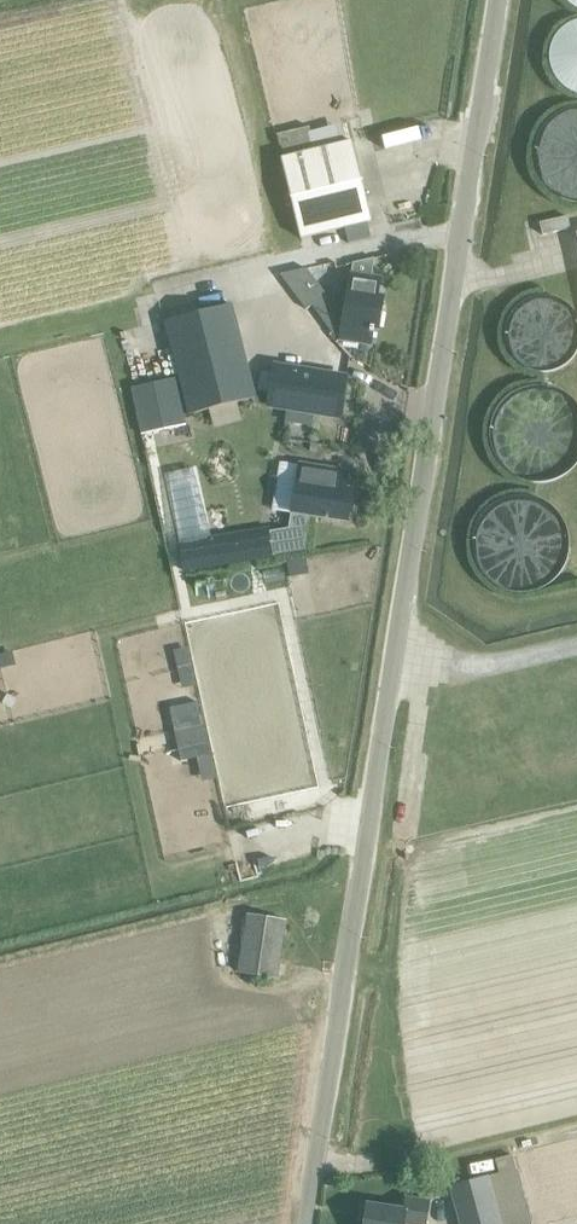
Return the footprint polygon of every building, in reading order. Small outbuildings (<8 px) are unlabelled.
[(545,72),(576,86),(576,16),(572,13),(545,72)] [(542,153),(554,153),(553,183),(576,184),(576,113),(543,111),(542,153)] [(309,127),(274,136),(280,159),(314,150),(310,132),(309,127)] [(362,141),(364,152),(428,138),(425,127),(362,141)] [(280,159),(300,238),(371,221),(352,141),(314,150),(280,159)] [(382,183),(384,194),(421,188),(420,177),(382,183)] [(542,235),(570,228),(567,217),(539,223),(542,235)] [(332,332),(342,324),(340,339),(370,344),(371,332),(373,332),(374,329),(377,329),(382,297),(376,296),(379,278),(351,274),(347,299),(322,295),(311,304),(332,332)] [(189,415),(254,398),(231,304),(165,321),(189,415)] [(140,337),(123,340),(132,382),(149,378),(140,337)] [(339,416),(345,378),(274,367),(268,405),(339,416)] [(174,379),(172,379),(132,388),(142,434),(184,425),(185,425),(174,379)] [(488,405),(510,474),(576,453),(576,423),(564,382),(488,405)] [(287,413),(287,422),(315,422),(315,413),(287,413)] [(345,489),(348,471),(298,463),(290,513),(347,522),(352,490),(345,489)] [(516,550),(515,561),(488,558),(487,570),(556,575),(560,522),(541,520),(540,533),(534,532),(532,551),(516,550)] [(273,555),(269,529),(226,537),(230,562),(273,555)] [(199,700),(170,706),(182,760),(211,753),(199,700)] [(285,921),(247,915),(238,972),(276,978),(285,921)] [(511,1155),(497,1159),(500,1173),(487,1176),(500,1223),(530,1223),(511,1155)] [(487,1176),(449,1187),(460,1223),(500,1223),(487,1176)] [(359,1223),(403,1223),(405,1223),(424,1223),(428,1200),(406,1197),(404,1209),(367,1203),(364,1221),(360,1220),(359,1223)]
